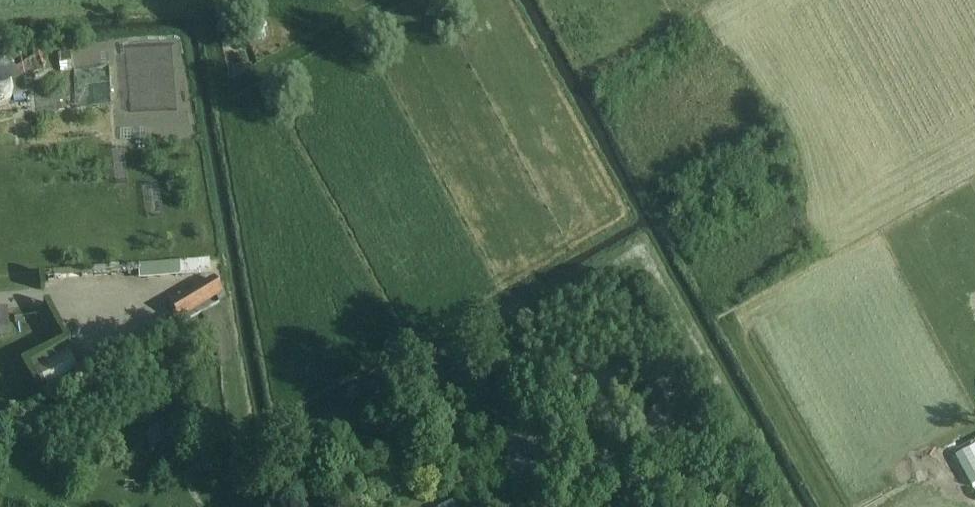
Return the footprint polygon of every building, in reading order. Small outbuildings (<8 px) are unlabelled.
[(6,64),(0,64),(0,113),(1,106),(9,102),(14,96),(28,96),(27,84),(26,76),(21,69),(14,65),(6,64)] [(168,303),(178,319),(222,293),(213,277),(168,303)] [(27,321),(27,298),(18,298),(18,321),(27,321)] [(57,356),(66,376),(100,360),(90,340),(57,356)] [(943,495),(921,506),(950,506),(943,495)]
